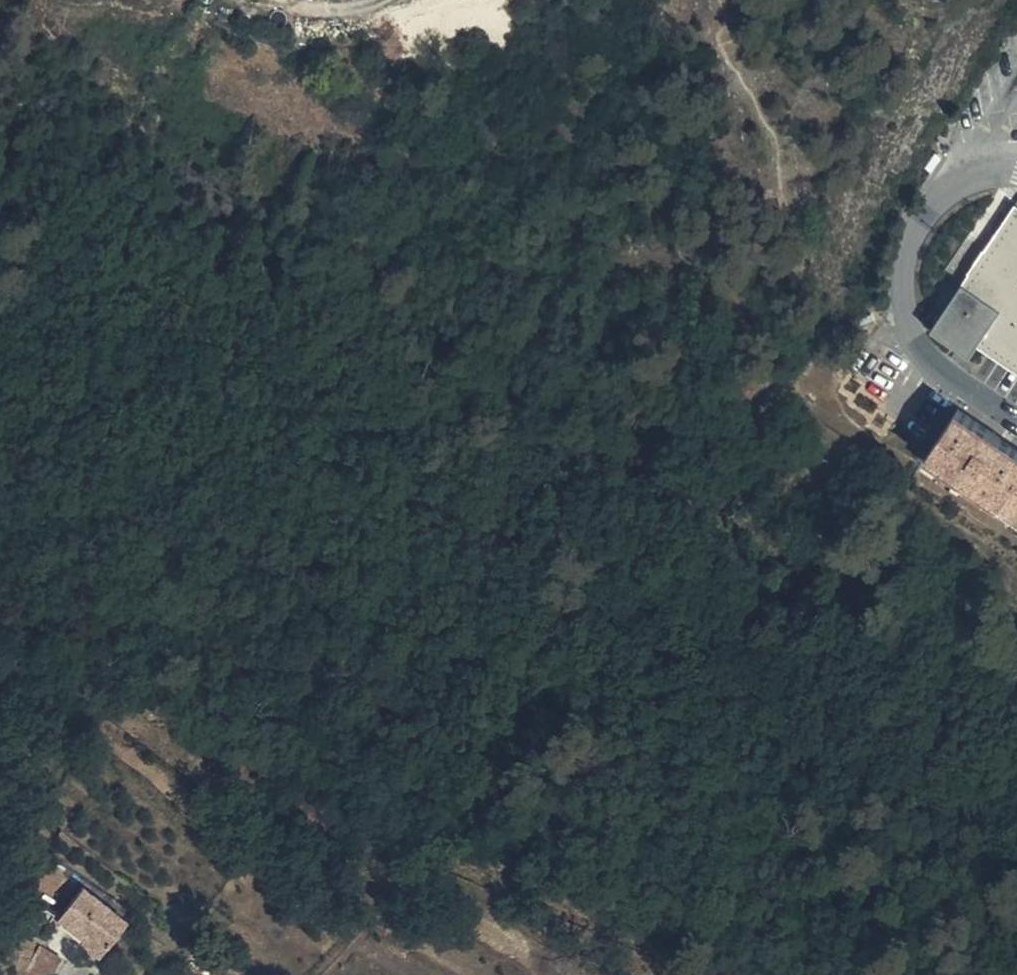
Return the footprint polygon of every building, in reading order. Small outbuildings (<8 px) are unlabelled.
[(1014,215),(930,342),(969,369),(977,358),(1016,384),(1016,217),(1014,215)] [(958,421),(953,430),(929,467),(1016,527),(1016,460),(958,421)] [(90,908),(60,937),(83,963),(78,969),(84,974),(105,974),(125,956),(107,938),(114,932),(90,908)] [(132,950),(114,932),(107,938),(125,956),(132,950)]
